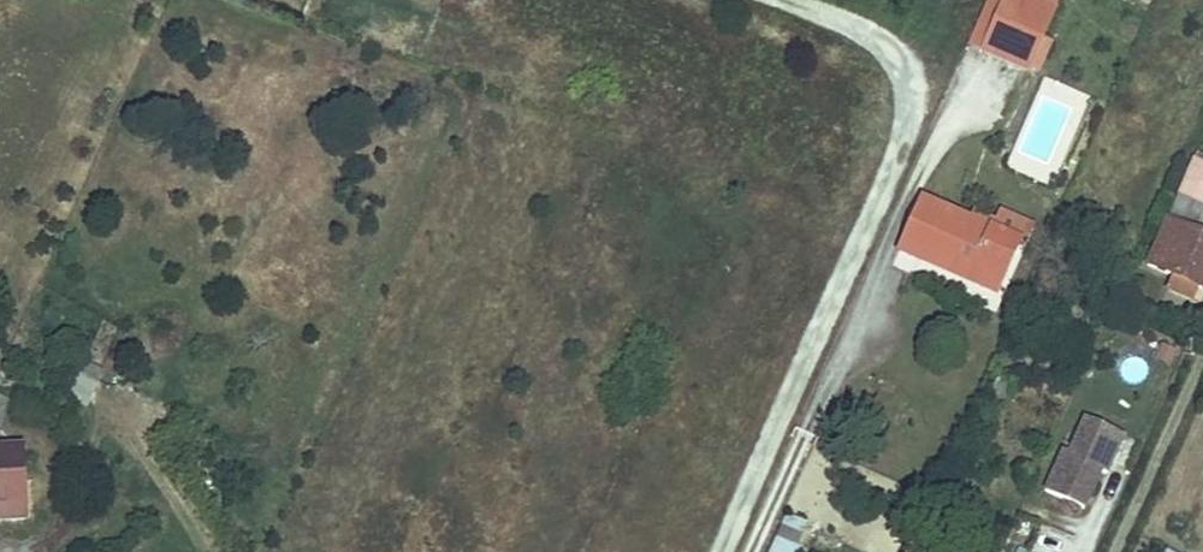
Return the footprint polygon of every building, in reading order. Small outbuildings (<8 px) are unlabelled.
[(1058,23),(1014,3),(986,62),(1031,83),(1058,23)] [(1153,268),(1202,291),(1202,166),(1199,164),(1153,268)] [(925,213),(905,258),(998,302),(1019,256),(925,213)] [(88,407),(102,371),(85,364),(71,401),(88,407)] [(1103,476),(1109,479),(1127,441),(1083,420),(1047,496),(1085,514),(1103,476)] [(15,510),(16,496),(13,473),(10,458),(0,458),(0,511),(15,510)]
